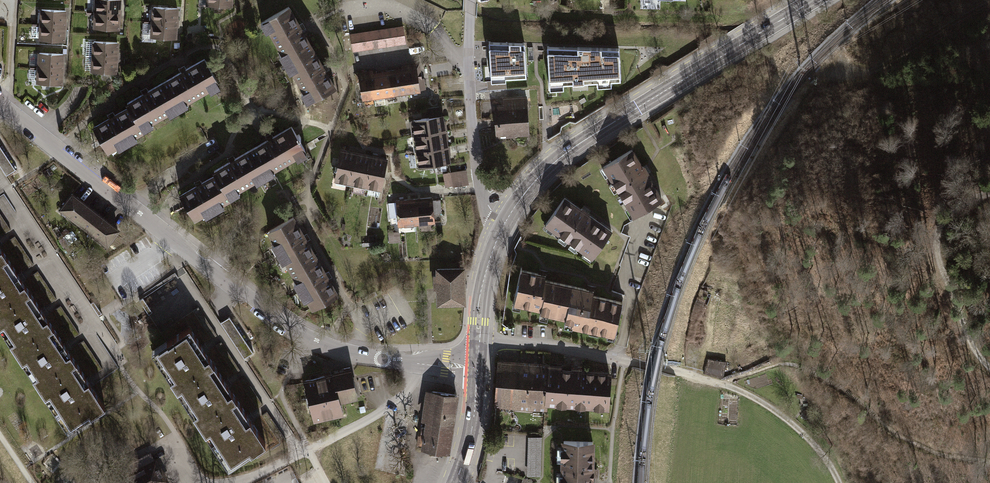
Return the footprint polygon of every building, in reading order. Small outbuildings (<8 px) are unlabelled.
[(96,15),(121,16),(121,0),(96,0),(96,15)] [(209,9),(233,9),(233,0),(209,0),(209,9)] [(153,9),(152,25),(177,26),(177,9),(153,9)] [(42,11),(41,26),(66,27),(67,13),(42,11)] [(314,52),(290,11),(262,28),(286,69),(314,52)] [(96,15),(96,32),(120,32),(121,16),(96,15)] [(384,27),(336,34),(338,48),(405,38),(402,24),(384,27)] [(152,25),(152,41),(177,42),(177,26),(152,25)] [(41,26),(40,41),(65,42),(66,27),(41,26)] [(529,40),(490,38),(492,77),(531,75),(529,40)] [(95,43),(94,60),(119,60),(120,44),(95,43)] [(621,47),(551,45),(554,82),(622,77),(621,47)] [(338,91),(314,52),(286,69),(310,108),(338,91)] [(36,55),(36,70),(61,71),(62,56),(36,55)] [(202,58),(165,81),(183,111),(220,88),(202,58)] [(94,60),(94,76),(118,77),(119,60),(94,60)] [(408,98),(425,95),(424,86),(418,87),(416,76),(419,76),(418,67),(403,69),(403,73),(408,98)] [(36,70),(35,84),(61,85),(61,71),(36,70)] [(392,101),(408,98),(403,73),(388,75),(392,101)] [(364,105),(377,103),(373,78),(372,74),(357,77),(358,85),(361,85),(364,105)] [(377,103),(392,101),(388,75),(373,78),(377,103)] [(165,81),(129,104),(131,107),(147,134),(183,111),(165,81)] [(499,136),(529,134),(526,97),(504,99),(505,107),(497,108),(499,136)] [(131,107),(94,130),(112,160),(148,137),(147,134),(131,107)] [(447,132),(444,116),(411,121),(413,137),(447,132)] [(292,125),(254,147),(269,172),(307,150),(292,125)] [(449,149),(447,132),(413,137),(416,154),(449,149)] [(595,161),(631,217),(663,196),(628,141),(595,161)] [(6,176),(15,171),(0,147),(0,166),(6,176)] [(254,147),(216,170),(218,174),(230,195),(269,172),(254,147)] [(452,165),(449,149),(416,154),(418,170),(452,165)] [(336,185),(352,189),(359,158),(343,154),(336,185)] [(352,189),(368,193),(375,161),(359,158),(352,189)] [(368,193),(384,196),(391,165),(375,161),(368,193)] [(462,171),(451,173),(454,186),(464,185),(462,171)] [(218,174),(182,195),(195,218),(232,197),(230,195),(218,174)] [(56,213),(72,226),(87,207),(71,194),(56,213)] [(546,224),(591,257),(610,231),(566,198),(546,224)] [(420,229),(439,228),(438,222),(445,221),(443,207),(437,207),(437,204),(418,206),(420,229)] [(401,231),(420,229),(418,206),(399,207),(399,212),(392,213),(393,228),(401,227),(401,231)] [(72,226),(89,238),(103,219),(87,207),(72,226)] [(89,238),(105,251),(119,232),(103,219),(89,238)] [(316,259),(293,219),(268,234),(291,274),(316,259)] [(9,261),(0,248),(0,266),(9,261)] [(340,300),(316,259),(291,274),(315,315),(340,300)] [(0,266),(0,319),(33,298),(9,261),(0,266)] [(464,303),(463,268),(437,269),(437,275),(434,276),(434,288),(438,288),(438,304),(464,303)] [(548,313),(566,317),(572,286),(544,280),(545,275),(520,270),(514,299),(521,300),(520,304),(548,310),(548,313)] [(594,291),(572,286),(566,317),(573,319),(572,325),(590,329),(591,325),(594,324),(599,325),(598,331),(609,333),(609,328),(617,330),(622,302),(593,296),(594,291)] [(0,319),(0,332),(18,360),(57,335),(33,298),(0,319)] [(208,341),(199,326),(210,319),(203,307),(189,315),(206,343),(208,341)] [(191,329),(150,355),(173,392),(215,366),(191,329)] [(57,335),(18,360),(42,397),(81,372),(57,335)] [(215,351),(212,352),(229,377),(231,375),(215,351)] [(708,358),(703,373),(723,379),(727,361),(708,358)] [(495,404),(519,406),(523,362),(499,361),(495,404)] [(519,406),(535,407),(538,364),(523,362),(519,406)] [(535,407),(550,409),(550,404),(553,365),(538,364),(535,407)] [(550,404),(608,409),(611,374),(572,371),(572,367),(553,365),(550,404)] [(215,366),(173,392),(197,430),(238,404),(215,366)] [(358,398),(352,371),(332,375),(339,403),(358,398)] [(81,372),(42,397),(66,434),(105,409),(81,372)] [(339,403),(332,375),(305,382),(314,420),(342,413),(339,403)] [(458,395),(425,389),(420,420),(424,421),(420,448),(449,453),(458,395)] [(238,404),(197,430),(220,467),(262,441),(238,404)] [(808,418),(810,416),(811,412),(808,409),(805,409),(802,412),(801,415),(804,418),(808,418)] [(812,416),(807,420),(811,427),(817,423),(812,416)] [(541,436),(528,436),(527,475),(540,475),(541,436)] [(558,482),(593,482),(594,440),(559,439),(558,482)] [(169,482),(157,459),(155,460),(151,453),(128,465),(132,472),(112,482),(168,482),(169,482)]
